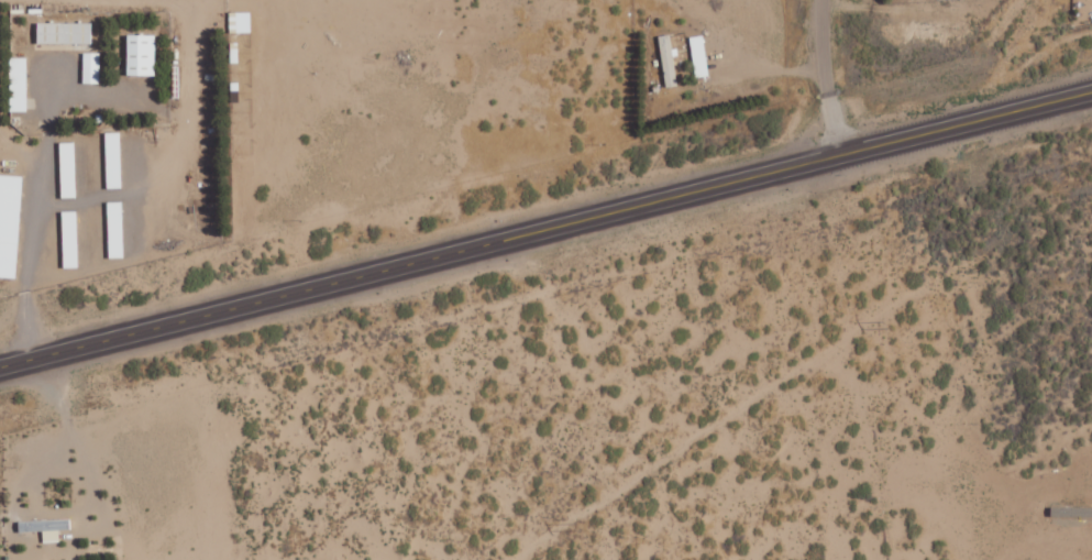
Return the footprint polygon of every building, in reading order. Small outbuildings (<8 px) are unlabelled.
[(252,32),(251,12),(229,12),(230,33),(252,32)] [(37,43),(92,43),(92,23),(38,22),(37,43)] [(127,75),(155,75),(156,34),(127,34),(127,75)] [(667,87),(678,85),(670,34),(658,36),(667,87)] [(691,36),(695,77),(708,76),(704,35),(691,36)] [(100,52),(83,52),(83,83),(100,83),(100,52)] [(27,111),(26,57),(9,57),(10,111),(27,111)] [(120,132),(106,132),(107,188),(122,187),(120,132)] [(75,142),(60,142),(61,197),(76,197),(75,142)] [(17,278),(23,176),(0,174),(0,277),(17,278)] [(109,257),(124,257),(122,202),(108,202),(109,257)] [(77,211),(62,211),(64,268),(79,267),(77,211)] [(43,542),(60,541),(59,530),(70,529),(70,518),(19,520),(19,532),(43,531),(43,542)]
